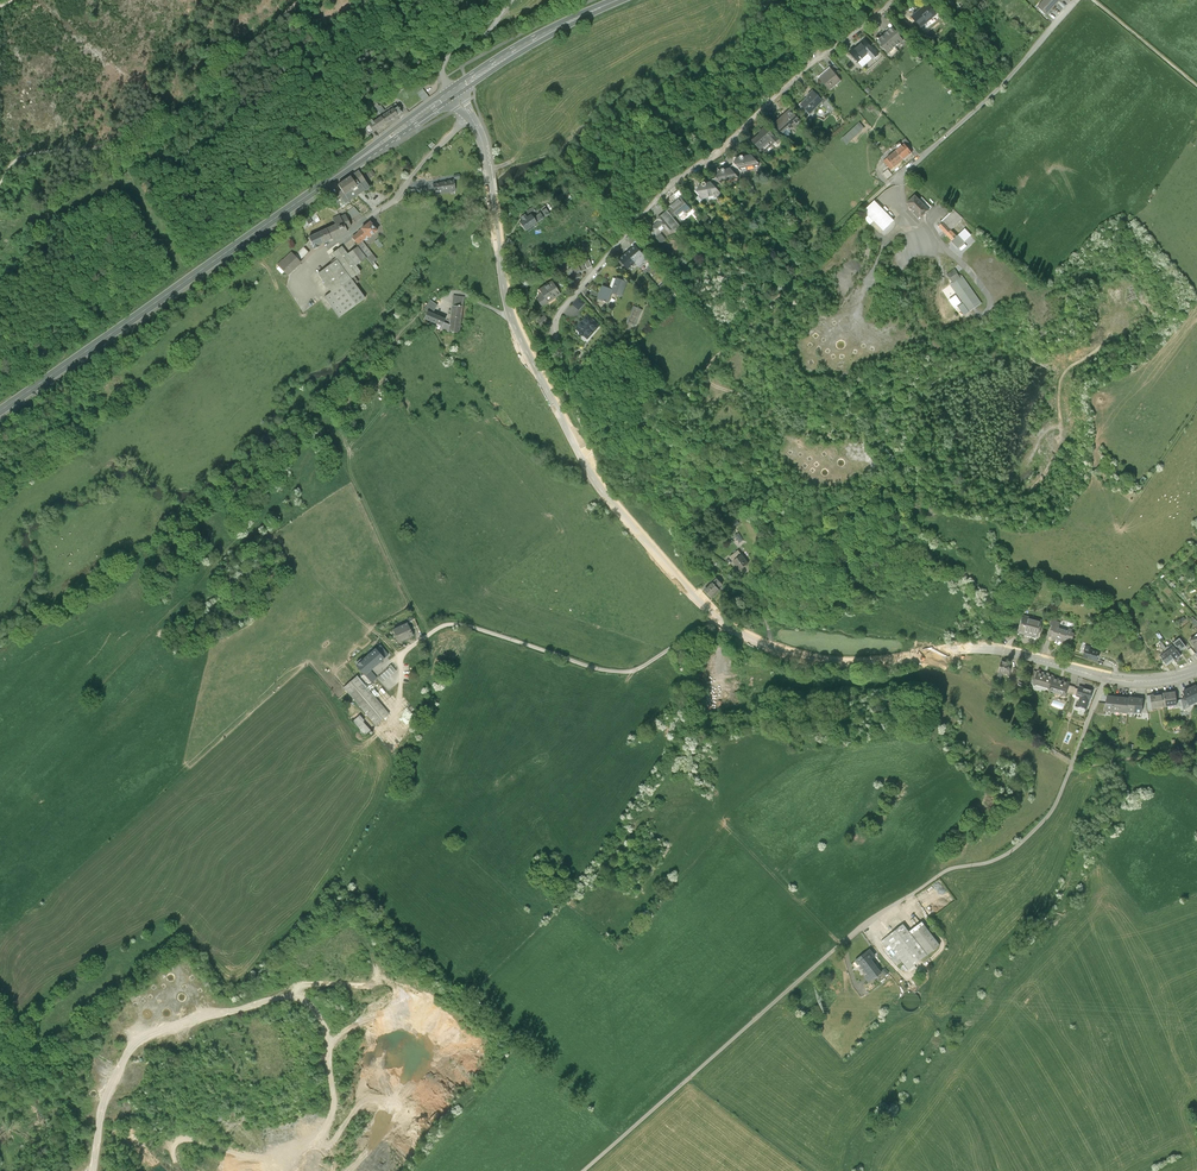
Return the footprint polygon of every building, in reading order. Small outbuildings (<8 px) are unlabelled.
[(1044,1),(1039,7),(1046,14),(1061,0),(1043,0),(1044,1)] [(936,16),(927,5),(911,18),(920,29),(936,16)] [(894,29),(889,31),(880,39),(878,42),(881,46),(880,47),(883,50),(885,49),(889,53),(904,40),(900,36),(901,35),(898,31),(897,32),(894,29)] [(865,40),(854,50),(853,49),(849,52),(858,62),(861,59),(862,60),(862,59),(868,53),(874,60),(878,56),(872,49),(873,49),(865,40)] [(820,63),(811,70),(818,78),(827,70),(820,63)] [(835,74),(831,69),(820,78),(827,86),(825,87),(829,91),(841,81),(837,77),(836,78),(834,75),(835,74)] [(429,96),(423,88),(417,92),(423,100),(429,96)] [(796,97),(791,91),(785,96),(790,102),(796,97)] [(813,91),(807,97),(808,98),(800,106),(805,112),(804,113),(807,117),(822,102),(823,101),(821,99),(813,91)] [(836,108),(824,96),(821,99),(823,101),(822,102),(823,103),(822,104),(831,113),(836,108)] [(782,99),(776,104),(781,109),(786,104),(782,99)] [(382,117),(387,123),(402,112),(396,103),(381,113),(383,116),(382,117)] [(792,112),(787,116),(785,114),(776,122),(782,128),(780,131),(785,137),(785,136),(784,135),(793,127),(794,128),(801,122),(792,112)] [(387,123),(382,117),(374,122),(372,120),(368,122),(375,131),(387,123)] [(860,122),(842,139),(847,144),(865,128),(860,122)] [(766,126),(759,132),(760,133),(752,141),(759,149),(770,140),(773,143),(777,140),(774,136),(766,126)] [(910,144),(905,139),(902,141),(904,144),(907,147),(910,144)] [(907,147),(904,144),(902,146),(900,143),(895,147),(897,150),(894,153),(898,157),(896,158),(900,163),(912,152),(907,147)] [(894,153),(884,162),(891,170),(900,163),(896,158),(898,157),(894,153)] [(752,155),(744,156),(743,155),(741,155),(740,158),(737,158),(735,163),(741,171),(742,170),(746,169),(747,166),(752,165),(755,167),(758,167),(759,162),(758,162),(757,162),(752,155)] [(741,171),(735,163),(733,166),(741,175),(742,170),(741,171)] [(741,175),(733,166),(730,169),(737,176),(738,177),(740,177),(741,175)] [(737,176),(730,169),(725,170),(724,169),(722,169),(721,171),(719,171),(717,179),(718,180),(718,179),(723,184),(726,184),(727,181),(732,180),(734,182),(737,181),(738,177),(737,176)] [(888,169),(882,174),(887,179),(892,175),(888,169)] [(340,208),(370,189),(361,174),(339,188),(344,195),(336,201),(340,208)] [(723,184),(718,179),(718,180),(717,179),(712,180),(711,183),(720,193),(726,192),(727,188),(723,184)] [(454,180),(433,184),(434,190),(441,189),(441,192),(455,189),(454,180)] [(711,183),(706,184),(705,183),(703,183),(702,185),(700,185),(698,192),(705,199),(708,199),(709,196),(713,195),(716,197),(719,197),(720,193),(711,183)] [(685,196),(679,190),(673,195),(677,201),(678,202),(682,199),(685,196)] [(929,210),(915,195),(907,203),(920,218),(929,210)] [(692,210),(682,199),(678,202),(677,201),(672,205),(673,206),(671,208),(678,217),(684,212),(687,215),(692,210)] [(894,221),(874,201),(864,211),(884,231),(894,221)] [(353,207),(345,211),(351,220),(360,213),(353,207)] [(549,214),(545,208),(544,207),(543,208),(544,209),(541,211),(546,217),(549,214)] [(667,211),(657,219),(659,221),(651,228),(652,230),(650,232),(653,236),(655,234),(657,236),(656,238),(660,242),(665,238),(660,233),(666,229),(670,234),(674,230),(675,232),(681,227),(667,211)] [(952,211),(937,225),(952,241),(956,236),(951,230),(961,220),(952,211)] [(539,213),(535,216),(537,219),(535,220),(537,223),(543,218),(541,215),(542,214),(541,212),(539,213)] [(309,236),(315,249),(348,232),(343,224),(347,223),(342,213),(330,219),(333,223),(309,236)] [(531,214),(526,217),(524,214),(520,217),(522,220),(519,222),(525,231),(537,223),(535,220),(537,219),(535,216),(533,217),(531,214)] [(309,217),(300,221),(303,227),(312,223),(309,217)] [(353,236),(358,244),(364,240),(367,238),(369,241),(379,234),(372,223),(353,236)] [(957,234),(964,242),(971,235),(964,228),(957,234)] [(636,240),(631,235),(626,240),(631,245),(636,240)] [(379,261),(364,240),(358,244),(373,265),(379,261)] [(338,258),(353,279),(363,272),(358,265),(367,259),(358,245),(348,252),(343,245),(334,251),(338,258)] [(648,261),(636,247),(628,254),(636,263),(640,268),(644,265),(645,265),(645,264),(648,261)] [(278,264),(288,275),(302,262),(292,251),(278,264)] [(636,263),(628,254),(620,260),(627,268),(629,269),(632,266),(632,267),(633,266),(632,266),(636,263)] [(353,279),(338,258),(318,273),(325,283),(323,285),(327,290),(329,288),(332,293),(326,297),(340,317),(367,298),(353,279)] [(627,268),(620,260),(618,262),(624,270),(627,268)] [(577,266),(575,261),(569,264),(571,268),(568,270),(573,280),(580,276),(579,273),(586,270),(583,263),(577,266)] [(981,305),(962,276),(960,278),(957,273),(949,279),(952,283),(950,285),(969,313),(981,305)] [(613,291),(603,287),(598,299),(605,301),(604,302),(605,302),(606,301),(608,302),(612,293),(622,297),(627,282),(617,279),(613,291)] [(552,282),(549,285),(548,284),(544,287),(545,287),(539,291),(541,293),(547,302),(556,296),(559,293),(556,289),(557,288),(554,284),(552,282)] [(547,302),(541,293),(538,295),(539,297),(536,299),(541,306),(547,302)] [(465,296),(454,295),(450,323),(449,331),(460,333),(465,296)] [(584,304),(578,298),(573,304),(579,310),(584,304)] [(438,305),(430,300),(425,309),(429,311),(433,314),(438,305)] [(635,307),(628,322),(636,326),(643,311),(635,307)] [(433,314),(429,311),(425,318),(449,331),(450,323),(433,314)] [(543,316),(537,320),(540,326),(547,322),(543,316)] [(592,319),(588,316),(583,323),(581,325),(581,326),(578,329),(581,332),(580,333),(581,335),(582,336),(584,336),(586,334),(588,334),(590,336),(599,326),(595,322),(595,321),(593,319),(592,319)] [(730,557),(734,561),(742,554),(738,550),(730,557)] [(733,562),(740,570),(749,563),(742,554),(734,561),(733,562)] [(716,578),(704,589),(711,597),(724,586),(716,578)] [(1042,621),(1023,616),(1019,634),(1037,639),(1042,621)] [(1067,631),(1058,628),(1060,622),(1052,620),(1050,625),(1052,625),(1047,641),(1051,642),(1053,641),(1064,644),(1065,641),(1068,642),(1070,638),(1072,638),(1074,633),(1072,632),(1073,629),(1068,628),(1067,631)] [(408,623),(393,630),(399,643),(414,637),(408,623)] [(1175,648),(1174,646),(1168,650),(1168,651),(1174,660),(1177,657),(1178,658),(1181,655),(1179,652),(1178,652),(1177,651),(1180,649),(1181,650),(1186,647),(1179,638),(1173,643),(1177,647),(1175,648)] [(381,647),(371,655),(378,664),(388,655),(381,647)] [(1100,652),(1090,649),(1089,651),(1085,650),(1083,656),(1093,660),(1097,661),(1099,655),(1100,652)] [(1168,650),(1167,649),(1164,651),(1166,653),(1160,656),(1162,659),(1161,660),(1162,663),(1164,662),(1166,665),(1174,660),(1168,651),(1168,650)] [(378,664),(371,655),(357,666),(363,673),(344,688),(375,727),(391,714),(369,687),(371,685),(375,689),(379,685),(381,688),(385,684),(382,680),(393,672),(385,663),(376,670),(374,668),(379,665),(378,664)] [(1010,664),(1001,661),(999,672),(1008,674),(1008,671),(1010,672),(1012,666),(1010,665),(1010,664)] [(1053,677),(1037,672),(1035,681),(1033,685),(1049,690),(1053,678),(1053,677)] [(1069,682),(1053,678),(1049,690),(1049,691),(1065,696),(1066,693),(1068,685),(1069,682)] [(1075,687),(1068,685),(1066,693),(1072,695),(1072,694),(1074,688),(1075,687)] [(1183,691),(1186,698),(1189,704),(1196,701),(1196,687),(1196,685),(1183,691)] [(1093,691),(1079,687),(1078,689),(1076,696),(1080,697),(1077,707),(1086,709),(1089,700),(1090,700),(1093,691)] [(1175,693),(1163,695),(1165,708),(1177,706),(1176,700),(1175,693)] [(1163,695),(1151,696),(1152,702),(1152,709),(1165,708),(1163,695)] [(1115,697),(1107,696),(1107,700),(1106,700),(1106,704),(1106,706),(1106,710),(1113,711),(1115,697)] [(1122,697),(1115,697),(1113,711),(1120,711),(1122,697)] [(1129,698),(1122,697),(1120,711),(1127,712),(1127,711),(1129,698)] [(1136,698),(1129,697),(1129,698),(1127,711),(1135,712),(1136,698)] [(1143,699),(1136,698),(1135,712),(1142,713),(1143,699)] [(1106,704),(1098,703),(1095,713),(1106,714),(1106,710),(1106,706),(1106,704)] [(358,714),(351,721),(364,734),(370,729),(362,721),(364,720),(358,714)] [(396,739),(400,735),(393,726),(380,737),(385,743),(394,736),(396,739)] [(1057,752),(1055,756),(1069,762),(1071,758),(1057,752)] [(903,923),(884,938),(909,969),(941,944),(921,919),(908,929),(903,923)] [(869,971),(866,973),(870,979),(883,969),(867,949),(854,959),(857,962),(860,960),(869,971)]
